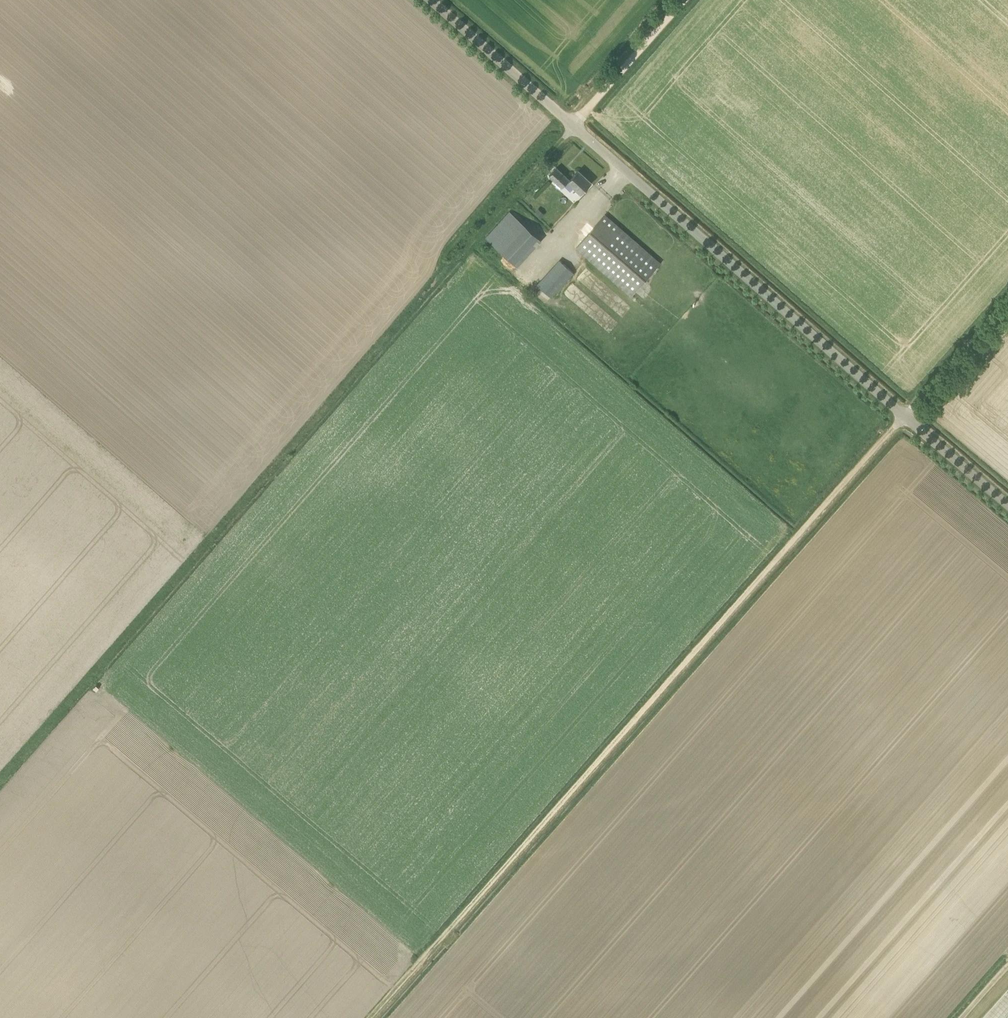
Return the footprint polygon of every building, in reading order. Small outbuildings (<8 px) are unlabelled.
[(550,175),(562,187),(568,181),(581,194),(592,182),(579,170),(570,179),(557,167),(550,175)] [(545,214),(538,208),(535,212),(541,217),(545,214)] [(486,236),(519,265),(543,238),(510,209),(486,236)] [(661,263),(605,214),(576,247),(632,296),(661,263)] [(560,260),(537,284),(552,297),(574,273),(560,260)]
